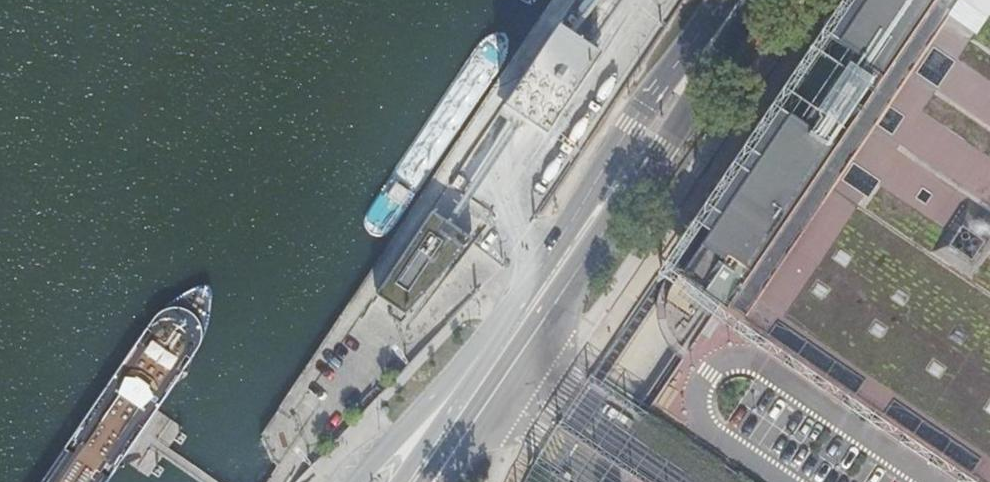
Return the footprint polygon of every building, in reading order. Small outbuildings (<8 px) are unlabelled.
[(822,41),(818,38),(813,46),(817,48),(783,99),(779,96),(774,104),(778,106),(744,157),(740,154),(735,162),(739,164),(704,215),(701,212),(696,220),(699,222),(687,240),(667,270),(674,275),(678,278),(718,305),(973,481),(989,481),(989,0),(849,0),(822,41)] [(515,62),(482,111),(498,121),(506,107),(523,118),(521,121),(543,135),(558,111),(559,109),(536,94),(544,81),(515,62)] [(574,94),(548,76),(544,81),(536,94),(559,109),(558,111),(561,113),(574,94)] [(718,305),(678,278),(676,281),(673,284),(671,288),(668,294),(667,299),(665,305),(665,310),(665,315),(666,319),(661,320),(656,321),(657,326),(659,330),(661,336),(663,340),(667,346),(672,352),(676,356),(681,360),(684,357),(718,305)] [(676,356),(672,352),(632,410),(635,411),(634,412),(642,418),(681,360),(676,356)]
